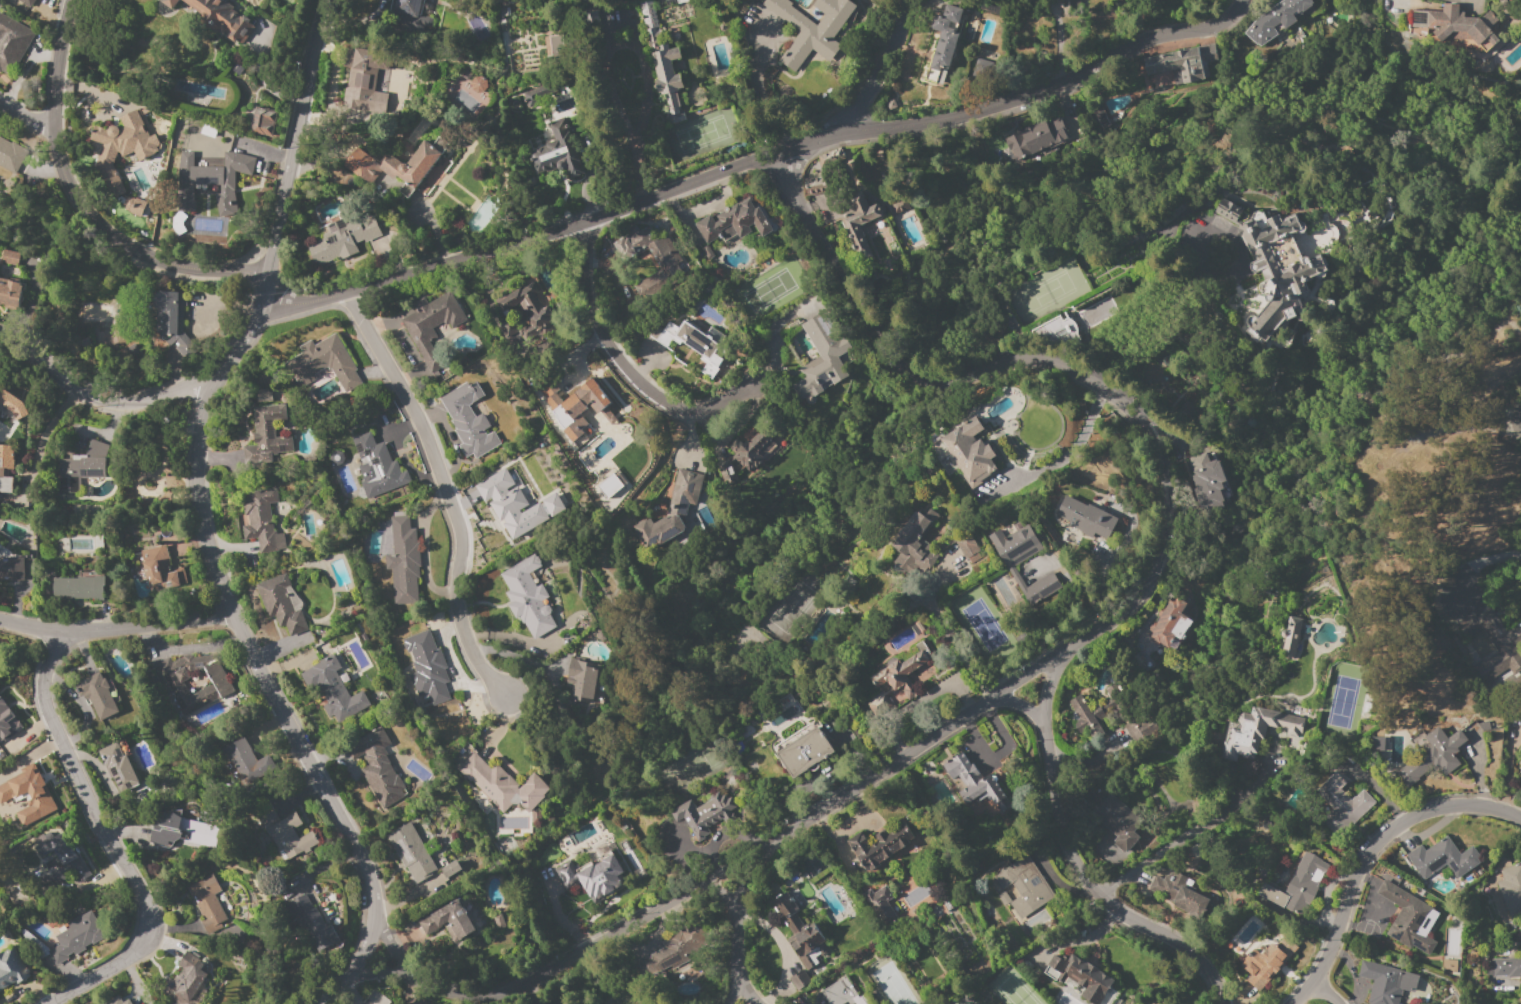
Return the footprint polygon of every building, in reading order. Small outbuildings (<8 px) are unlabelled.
[(19,11),(2,0),(34,0),(29,8),(23,4),(19,11)] [(161,1),(162,0),(181,0),(176,5),(172,10),(161,1)] [(208,20),(181,0),(222,0),(225,2),(226,1),(234,6),(231,9),(239,15),(240,14),(242,16),(244,13),(252,19),(249,23),(254,26),(241,44),(236,40),(234,42),(226,36),(227,35),(219,29),(216,34),(205,25),(208,20)] [(393,12),(396,0),(424,0),(424,2),(422,2),(418,18),(393,12)] [(639,3),(652,0),(659,27),(661,35),(658,35),(660,45),(667,44),(669,49),(679,47),(682,58),(671,61),(675,75),(681,74),(684,88),(678,89),(678,91),(676,91),(681,110),(678,110),(679,112),(684,111),(686,120),(669,124),(666,112),(669,112),(665,94),(661,95),(661,93),(658,94),(655,80),(657,79),(651,53),(639,3)] [(763,4),(766,0),(786,0),(791,4),(790,6),(816,26),(824,15),(811,6),(816,0),(848,0),(856,6),(829,43),(839,50),(830,62),(812,49),(794,73),(778,61),(800,31),(763,4)] [(1059,1),(1058,16),(1063,17),(1071,15),(1072,6),(1078,5),(1078,0),(1059,0),(1059,1)] [(1267,10),(1282,0),(1312,0),(1314,3),(1300,12),(1301,14),(1295,18),(1297,20),(1285,29),(1280,22),(1273,27),(1277,34),(1260,47),(1243,34),(1257,18),(1267,10)] [(1472,40),(1447,39),(1447,37),(1441,42),(1434,35),(1409,34),(1410,10),(1442,11),(1442,3),(1458,4),(1458,12),(1464,12),(1464,17),(1480,18),(1489,9),(1498,19),(1488,28),(1499,41),(1493,47),(1485,39),(1477,46),(1472,40)] [(946,4),(964,9),(959,24),(950,21),(948,27),(954,29),(953,32),(958,34),(946,74),(939,72),(936,83),(924,80),(932,52),(934,52),(941,32),(930,28),(935,14),(942,16),(946,4)] [(7,75),(0,71),(0,13),(34,33),(18,61),(15,60),(7,75)] [(543,32),(556,31),(556,36),(562,35),(563,49),(561,49),(563,66),(547,67),(543,32)] [(1143,58),(1215,44),(1218,60),(1207,63),(1210,78),(1182,83),(1179,68),(1146,75),(1143,58)] [(394,76),(378,73),(372,112),(341,107),(348,68),(340,66),(343,47),(355,49),(355,47),(398,55),(394,76)] [(449,76),(459,72),(464,64),(473,70),(469,77),(470,78),(465,86),(459,82),(452,85),(449,76)] [(479,94),(487,83),(475,74),(467,85),(479,94)] [(523,93),(552,83),(555,91),(537,97),(539,104),(528,108),(523,93)] [(254,107),(264,109),(264,108),(269,109),(277,111),(272,136),(249,132),(254,107)] [(107,129),(108,128),(110,126),(112,125),(114,126),(116,127),(118,128),(118,130),(123,127),(118,118),(134,110),(149,136),(154,134),(159,143),(157,144),(160,150),(146,158),(144,154),(136,158),(132,151),(122,157),(115,155),(112,165),(125,193),(114,198),(112,192),(109,193),(101,175),(98,176),(94,168),(102,143),(90,140),(94,125),(107,129)] [(1003,139),(1024,130),(1023,128),(1033,124),(1034,125),(1059,115),(1069,138),(1014,162),(1009,151),(1008,151),(1003,139)] [(556,166),(536,174),(527,150),(555,140),(549,127),(564,121),(584,173),(570,178),(566,168),(565,169),(563,170),(562,171),(560,170),(558,169),(557,167),(556,166)] [(406,165),(424,141),(432,146),(438,137),(449,145),(442,154),(450,160),(441,171),(447,175),(437,188),(431,184),(423,196),(414,189),(407,198),(398,191),(405,182),(396,175),(393,179),(381,170),(369,184),(343,164),(357,146),(381,165),(390,154),(403,164),(404,164),(406,164),(406,165)] [(14,174),(0,166),(0,139),(25,154),(14,174)] [(232,188),(236,212),(218,215),(214,187),(193,187),(193,202),(195,202),(195,212),(177,211),(178,168),(223,169),(223,151),(233,151),(255,158),(250,176),(234,171),(234,188),(232,188)] [(804,176),(805,206),(826,205),(825,176),(804,176)] [(842,218),(856,212),(850,197),(863,192),(869,207),(878,204),(883,215),(859,225),(873,259),(861,265),(842,218)] [(121,209),(140,216),(145,202),(126,195),(121,209)] [(695,224),(710,214),(715,223),(719,220),(716,216),(738,203),(740,207),(742,206),(741,204),(751,197),(755,204),(752,205),(754,209),(758,206),(773,230),(762,237),(754,223),(749,227),(753,233),(741,241),(736,234),(725,242),(721,236),(708,244),(695,224)] [(1287,320),(1286,317),(1261,346),(1244,331),(1248,326),(1247,324),(1246,320),(1250,316),(1254,316),(1255,317),(1269,301),(1266,301),(1265,298),(1266,295),(1262,294),(1262,292),(1261,291),(1263,283),(1262,281),(1265,280),(1260,271),(1254,273),(1254,272),(1251,271),(1250,267),(1251,266),(1250,263),(1253,262),(1237,228),(1239,227),(1214,212),(1222,198),(1242,210),(1237,218),(1246,224),(1253,221),(1251,217),(1253,214),(1257,212),(1261,213),(1263,212),(1266,220),(1279,214),(1282,220),(1296,214),(1302,227),(1268,243),(1281,271),(1301,262),(1300,260),(1301,259),(1302,258),(1303,257),(1305,257),(1307,257),(1308,257),(1309,258),(1319,254),(1327,270),(1303,282),(1307,290),(1293,296),(1299,301),(1304,313),(1287,320)] [(890,206),(906,199),(910,208),(894,215),(890,206)] [(306,246),(322,239),(321,236),(328,233),(325,226),(343,219),(346,226),(372,215),(381,235),(364,243),(362,240),(354,243),(358,253),(341,260),(340,257),(315,267),(306,246)] [(632,285),(659,269),(647,249),(632,258),(630,255),(622,260),(612,244),(630,234),(627,230),(635,225),(638,232),(642,230),(659,220),(689,272),(641,301),(632,285)] [(700,248),(706,245),(713,256),(707,260),(700,248)] [(16,264),(17,252),(1,250),(0,257),(0,263),(16,264)] [(20,308),(0,304),(0,277),(9,279),(9,278),(18,280),(18,281),(25,283),(20,308)] [(496,303),(534,282),(539,290),(533,294),(542,309),(548,306),(555,320),(551,322),(554,328),(544,334),(541,328),(532,333),(524,318),(525,317),(518,302),(501,312),(496,303)] [(158,309),(155,308),(156,291),(187,293),(186,306),(183,306),(182,331),(194,346),(182,356),(175,348),(178,346),(174,341),(169,346),(164,340),(163,342),(157,334),(155,334),(156,323),(157,323),(158,309)] [(400,320),(417,310),(412,303),(424,296),(428,304),(449,291),(466,320),(452,328),(449,323),(446,325),(443,322),(432,328),(437,336),(429,341),(436,353),(441,350),(448,363),(431,373),(428,369),(427,369),(421,359),(422,358),(400,320)] [(1029,330),(1060,315),(1063,320),(1109,296),(1118,313),(1086,330),(1088,335),(1044,358),(1029,330)] [(839,356),(850,375),(832,386),(831,384),(822,389),(823,391),(814,397),(815,399),(815,401),(815,402),(813,404),(812,405),(810,405),(808,404),(806,403),(804,398),(801,400),(792,385),(806,377),(800,368),(819,356),(800,325),(821,313),(834,336),(842,331),(852,348),(839,356)] [(684,320),(730,354),(709,383),(698,375),(706,363),(699,358),(701,355),(681,340),(678,345),(671,340),(666,347),(655,340),(663,329),(669,321),(678,328),(684,320)] [(649,335),(657,325),(663,329),(655,340),(649,335)] [(283,363),(302,352),(299,347),(311,339),(315,345),(336,333),(357,369),(354,371),(362,384),(344,393),(331,369),(329,370),(327,367),(313,374),(316,379),(298,389),(283,363)] [(553,411),(580,388),(574,382),(572,384),(560,369),(571,360),(575,365),(577,364),(585,373),(580,377),(585,383),(592,377),(600,387),(598,388),(610,403),(597,414),(590,406),(592,404),(590,401),(578,412),(579,413),(573,419),(579,426),(571,432),(553,411)] [(439,398),(466,382),(469,387),(478,381),(486,395),(468,405),(475,417),(483,412),(491,426),(483,431),(486,435),(493,431),(500,444),(475,459),(472,454),(465,458),(457,445),(461,443),(454,430),(455,429),(450,420),(452,419),(439,398)] [(257,402),(257,389),(271,389),(271,402),(257,402)] [(27,406),(0,391),(0,407),(20,418),(27,406)] [(253,407),(284,404),(286,420),(274,421),(275,438),(291,436),(292,452),(270,454),(271,462),(244,464),(242,446),(254,445),(253,433),(255,433),(253,407)] [(938,439),(976,416),(984,429),(973,436),(976,441),(980,438),(985,446),(988,444),(995,456),(990,459),(998,472),(975,486),(972,481),(966,485),(938,439)] [(774,444),(758,428),(742,446),(733,438),(725,447),(731,452),(723,461),(730,468),(736,461),(748,472),(774,444)] [(352,439),(371,431),(376,445),(383,442),(391,462),(396,460),(400,473),(406,470),(411,482),(366,500),(360,483),(364,481),(358,466),(362,465),(352,439)] [(91,439),(108,445),(103,458),(105,458),(105,477),(57,477),(58,459),(71,459),(71,455),(85,455),(91,439)] [(12,492),(0,492),(0,444),(10,445),(10,450),(14,450),(13,469),(9,469),(8,477),(13,477),(12,492)] [(344,458),(344,455),(342,453),(339,451),(337,451),(334,451),(331,453),(330,455),(329,458),(330,461),(331,464),(334,465),(337,466),(339,465),(342,464),(344,461),(344,458)] [(1188,458),(1206,452),(1209,462),(1218,459),(1226,481),(1221,482),(1223,489),(1222,489),(1224,498),(1225,503),(1223,504),(1224,508),(1212,511),(1210,505),(1201,509),(1196,495),(1197,494),(1191,475),(1194,474),(1188,458)] [(474,486),(505,468),(514,484),(510,487),(509,486),(506,488),(508,492),(512,490),(512,489),(517,486),(528,505),(519,510),(521,513),(540,503),(541,505),(543,504),(541,501),(556,492),(566,509),(551,518),(550,515),(547,516),(549,519),(512,541),(502,523),(504,522),(503,520),(499,522),(488,503),(492,501),(490,498),(483,502),(474,486)] [(677,468),(704,475),(696,506),(688,504),(683,524),(686,530),(658,546),(657,543),(645,550),(632,527),(645,519),(646,520),(649,518),(653,524),(665,516),(671,495),(670,495),(677,468)] [(605,498),(621,486),(611,473),(595,485),(605,498)] [(247,492),(277,488),(279,502),(269,503),(274,534),(283,533),(286,549),(278,550),(278,551),(259,554),(257,538),(244,540),(242,526),(249,524),(248,515),(245,516),(243,498),(248,497),(247,492)] [(1065,495),(1087,506),(1088,503),(1118,519),(1111,532),(1110,531),(1106,539),(1094,533),(1092,539),(1066,526),(1068,521),(1055,515),(1065,495)] [(915,511),(918,513),(919,512),(924,516),(930,508),(936,513),(938,514),(931,524),(932,525),(922,539),(940,552),(936,558),(937,558),(931,566),(930,565),(925,572),(917,566),(910,575),(893,562),(899,553),(895,551),(896,550),(891,546),(900,535),(898,534),(915,511)] [(391,516),(394,516),(393,513),(409,512),(410,528),(415,528),(416,540),(419,540),(420,567),(419,567),(419,579),(416,579),(418,603),(393,604),(391,569),(385,569),(385,555),(393,554),(391,516)] [(987,536),(1000,529),(1005,538),(1028,524),(1043,550),(1018,564),(1024,576),(1021,578),(1026,587),(1052,572),(1058,581),(1025,600),(987,536)] [(965,559),(953,539),(967,531),(979,551),(965,559)] [(140,551),(166,545),(171,569),(183,566),(187,583),(149,592),(146,580),(138,581),(134,566),(139,565),(139,563),(142,562),(140,551)] [(544,606),(545,606),(547,606),(548,606),(550,608),(551,610),(550,612),(550,614),(549,614),(556,626),(534,639),(524,622),(522,623),(518,617),(514,619),(506,605),(510,603),(504,593),(509,590),(499,574),(533,554),(541,566),(528,574),(536,586),(541,583),(549,597),(542,601),(544,606)] [(23,580),(0,580),(0,558),(23,558),(23,580)] [(255,585),(287,573),(291,585),(285,587),(294,612),(300,610),(307,629),(289,636),(285,625),(279,628),(274,615),(267,618),(255,585)] [(53,578),(77,578),(77,577),(94,577),(94,576),(105,576),(105,585),(103,585),(103,600),(91,600),(91,598),(53,598),(53,578)] [(1151,632),(1156,623),(1158,619),(1158,618),(1174,591),(1189,600),(1186,606),(1193,610),(1189,615),(1192,620),(1179,641),(1173,637),(1166,648),(1158,644),(1157,646),(1149,641),(1151,639),(1149,638),(1152,633),(1151,632)] [(1506,632),(1520,622),(1520,645),(1516,648),(1520,656),(1520,676),(1514,680),(1502,661),(1475,678),(1469,669),(1496,652),(1481,629),(1468,637),(1458,622),(1471,614),(1475,619),(1491,609),(1506,632)] [(1286,630),(1289,616),(1302,619),(1293,659),(1280,656),(1284,639),(1283,638),(1281,637),(1281,635),(1281,633),(1281,632),(1283,631),(1284,630),(1286,630)] [(401,639),(429,629),(436,649),(439,648),(446,668),(443,669),(448,681),(443,683),(449,700),(432,706),(427,694),(418,697),(413,685),(411,686),(407,675),(415,672),(411,663),(414,662),(410,652),(406,653),(401,639)] [(898,659),(900,664),(914,655),(914,656),(918,653),(914,646),(922,641),(930,654),(926,656),(928,660),(922,664),(922,665),(905,675),(918,695),(909,701),(900,687),(894,691),(887,681),(875,688),(869,678),(886,667),(886,661),(893,657),(898,659)] [(299,675),(311,668),(311,667),(319,662),(319,661),(324,658),(325,659),(328,657),(327,656),(332,653),(333,655),(334,655),(342,667),(335,672),(350,697),(361,690),(370,704),(350,716),(349,713),(338,719),(335,715),(329,718),(322,706),(327,703),(317,686),(315,688),(312,683),(306,687),(299,675)] [(216,659),(233,690),(183,717),(154,664),(168,657),(171,662),(178,659),(182,658),(182,656),(193,655),(194,657),(216,655),(216,659)] [(566,680),(570,658),(600,664),(592,704),(572,700),(575,682),(566,680)] [(100,672),(103,679),(105,678),(110,688),(108,688),(119,712),(98,721),(91,704),(88,705),(84,695),(79,697),(73,684),(100,672)] [(3,740),(0,742),(0,696),(6,704),(5,705),(8,709),(10,708),(16,717),(15,718),(17,722),(19,721),(24,728),(4,743),(3,740)] [(1078,696),(1083,704),(1084,703),(1089,710),(1097,705),(1098,706),(1112,698),(1119,709),(1097,723),(1103,733),(1092,740),(1085,729),(1078,733),(1072,723),(1079,719),(1068,702),(1078,696)] [(1304,719),(1300,734),(1298,734),(1297,739),(1285,736),(1286,730),(1266,726),(1263,740),(1259,739),(1255,755),(1253,760),(1236,756),(1235,763),(1219,760),(1224,741),(1228,742),(1231,728),(1240,730),(1241,725),(1240,725),(1239,723),(1238,721),(1238,718),(1239,716),(1241,714),(1243,713),(1244,713),(1250,714),(1252,707),(1304,719)] [(1123,726),(1147,711),(1158,728),(1134,743),(1123,726)] [(772,747),(813,721),(817,727),(818,726),(836,753),(820,763),(819,762),(807,770),(808,771),(802,775),(801,774),(793,779),(772,747)] [(1395,773),(1420,754),(1410,740),(1420,732),(1423,737),(1438,726),(1447,738),(1459,729),(1469,742),(1452,755),(1453,757),(1454,756),(1460,764),(1444,776),(1437,767),(1434,769),(1433,767),(1417,779),(1418,781),(1407,789),(1395,773)] [(380,727),(390,745),(383,749),(386,755),(385,755),(392,768),(391,768),(396,776),(397,775),(405,789),(402,791),(406,797),(386,808),(382,801),(379,803),(360,770),(368,765),(363,756),(365,755),(364,753),(352,760),(344,746),(359,738),(360,738),(380,727)] [(221,749),(244,737),(256,760),(259,758),(267,774),(244,786),(230,760),(227,762),(221,749)] [(1371,737),(1384,737),(1384,751),(1371,751),(1371,737)] [(97,751),(117,742),(123,756),(126,755),(139,785),(119,793),(111,777),(109,778),(97,751)] [(534,772),(550,788),(544,795),(545,796),(527,814),(523,810),(524,808),(520,804),(522,801),(518,797),(503,813),(498,809),(497,810),(488,800),(489,799),(470,781),(468,783),(455,770),(474,752),(491,768),(496,763),(509,776),(509,775),(519,785),(517,788),(519,789),(523,785),(522,784),(526,779),(527,780),(534,772)] [(990,774),(1011,805),(1002,812),(995,803),(992,805),(986,797),(977,803),(974,798),(965,804),(958,793),(965,788),(957,776),(952,780),(942,766),(951,760),(951,759),(961,752),(970,766),(972,764),(982,779),(990,774)] [(40,772),(47,785),(43,787),(45,791),(47,790),(56,809),(53,810),(54,812),(35,821),(34,819),(30,821),(31,823),(23,827),(16,812),(29,806),(26,801),(31,799),(28,792),(17,798),(8,781),(33,769),(36,774),(40,772)] [(1375,802),(1349,828),(1315,792),(1335,772),(1346,784),(1340,789),(1350,800),(1355,796),(1356,797),(1363,790),(1375,802)] [(15,797),(0,804),(0,784),(7,781),(15,797)] [(670,812),(691,800),(696,808),(711,799),(709,797),(718,791),(721,796),(724,794),(727,798),(730,796),(736,808),(733,809),(738,818),(725,826),(722,819),(707,828),(711,833),(697,841),(684,818),(676,823),(670,812)] [(1134,830),(1141,836),(1126,852),(1125,851),(1124,853),(1113,844),(1114,842),(1113,841),(1116,837),(1099,821),(1101,818),(1097,815),(1098,814),(1095,811),(1109,796),(1109,797),(1112,794),(1142,821),(1134,830)] [(258,818),(273,810),(280,821),(286,818),(285,818),(296,812),(303,824),(293,829),(298,838),(312,830),(314,834),(315,833),(318,839),(317,840),(319,843),(309,848),(311,851),(304,855),(303,852),(281,863),(275,851),(277,850),(270,836),(268,837),(258,818)] [(182,818),(216,826),(211,848),(199,845),(198,851),(182,847),(170,854),(147,848),(152,829),(153,829),(154,827),(153,826),(152,824),(155,822),(160,823),(161,816),(166,813),(171,815),(173,812),(182,818)] [(846,842),(862,831),(871,844),(877,840),(875,837),(884,831),(886,833),(906,819),(918,837),(868,872),(846,842)] [(409,822),(437,869),(431,872),(432,875),(416,884),(406,867),(404,868),(386,836),(409,822)] [(49,840),(65,831),(86,869),(84,870),(87,876),(75,883),(70,875),(56,883),(50,872),(62,866),(54,851),(41,858),(35,847),(49,839),(49,840)] [(1405,855),(1420,845),(1424,851),(1447,835),(1460,854),(1472,846),(1483,861),(1455,879),(1445,864),(1422,880),(1405,855)] [(554,869),(571,860),(576,870),(591,861),(594,866),(602,861),(599,857),(611,850),(624,873),(622,874),(628,886),(594,905),(581,882),(566,890),(554,869)] [(1283,908),(1257,895),(1263,883),(1289,896),(1290,895),(1285,892),(1287,885),(1290,880),(1294,875),(1292,874),(1304,852),(1311,853),(1316,856),(1322,861),(1321,861),(1329,865),(1324,874),(1323,874),(1318,883),(1320,884),(1302,919),(1282,909),(1283,908)] [(992,878),(1027,854),(1054,896),(1019,919),(1008,903),(1011,901),(1019,896),(1011,883),(1000,890),(992,878)] [(440,869),(456,860),(461,870),(446,879),(440,869)] [(1499,871),(1520,862),(1520,914),(1510,918),(1495,883),(1503,879),(1499,871)] [(1154,875),(1162,879),(1163,877),(1172,872),(1173,873),(1175,870),(1198,881),(1193,891),(1209,899),(1201,915),(1147,889),(1154,875)] [(186,888),(212,874),(221,891),(214,895),(227,920),(220,923),(222,927),(207,935),(198,917),(201,916),(186,888)] [(1384,879),(1434,909),(1433,910),(1439,914),(1425,936),(1436,943),(1428,956),(1411,946),(1409,949),(1385,935),(1401,909),(1375,893),(1384,879)] [(860,895),(869,888),(873,894),(885,885),(893,897),(886,902),(899,920),(885,929),(860,895)] [(996,896),(1004,891),(1011,901),(1008,903),(1003,907),(996,896)] [(786,892),(799,910),(796,913),(805,926),(807,924),(809,926),(812,924),(832,950),(824,956),(821,953),(823,952),(819,946),(816,948),(821,954),(817,956),(821,960),(807,971),(789,946),(797,940),(794,936),(798,933),(792,925),(788,928),(770,904),(786,892)] [(304,894),(313,908),(314,907),(326,927),(331,924),(335,932),(327,936),(332,944),(317,952),(310,941),(308,942),(294,919),(298,916),(289,903),(304,894)] [(417,922),(430,915),(458,899),(476,931),(454,944),(443,925),(425,935),(417,922)] [(47,952),(59,945),(54,937),(68,928),(65,924),(81,914),(82,916),(91,910),(107,937),(92,945),(91,943),(84,947),(85,949),(74,956),(72,953),(66,956),(68,959),(55,966),(47,952)] [(500,913),(505,927),(496,930),(491,916),(500,913)] [(651,957),(650,955),(663,948),(660,943),(697,922),(708,943),(688,955),(690,959),(662,975),(660,971),(640,974),(638,959),(651,957)] [(1258,991),(1245,980),(1250,975),(1240,966),(1245,960),(1244,960),(1253,949),(1260,955),(1270,944),(1271,945),(1274,942),(1277,945),(1289,932),(1301,943),(1287,959),(1284,963),(1285,964),(1280,970),(1279,969),(1275,973),(1258,991)] [(15,982),(0,991),(0,953),(12,946),(30,976),(26,979),(26,980),(20,983),(20,982),(16,984),(15,982)] [(190,1001),(194,1003),(177,1003),(158,991),(167,978),(173,981),(181,969),(176,966),(186,951),(204,964),(200,969),(208,975),(190,1001)] [(1114,980),(1099,1003),(1092,1003),(1080,996),(1085,988),(1078,983),(1074,989),(1056,978),(1055,980),(1043,973),(1048,965),(1054,969),(1063,955),(1069,959),(1073,953),(1082,959),(1086,954),(1090,956),(1093,952),(1099,956),(1096,960),(1103,965),(1099,970),(1114,980)] [(1491,960),(1520,958),(1520,978),(1508,979),(1508,975),(1492,976),(1492,975),(1484,975),(1483,962),(1491,961),(1491,960)] [(1402,990),(1398,1003),(1368,1003),(1366,1002),(1373,980),(1367,979),(1367,980),(1356,977),(1361,959),(1418,976),(1413,993),(1402,990)] [(1442,960),(1457,960),(1456,974),(1441,974),(1442,960)] [(802,970),(811,982),(797,991),(788,979),(802,970)] [(863,994),(870,1003),(855,1003),(854,1003),(852,1003),(848,1003),(846,1002),(843,1003),(829,1003),(821,991),(845,975),(859,997),(863,994)] [(129,999),(132,1003),(104,1003),(119,996),(123,1002),(129,999)]
